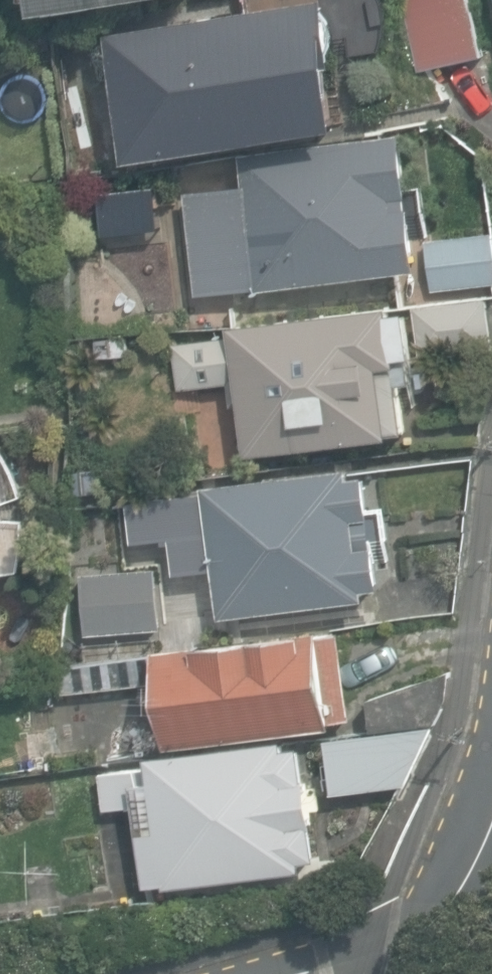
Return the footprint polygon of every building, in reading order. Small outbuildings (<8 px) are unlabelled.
[(35,13),(120,0),(33,0),(35,13)] [(130,160),(340,127),(329,67),(333,66),(323,0),(320,0),(282,6),(281,0),(252,0),(239,2),(240,13),(110,34),(130,160)] [(420,72),(483,57),(469,0),(402,0),(420,72)] [(188,192),(200,294),(260,287),(260,290),(420,270),(403,134),(240,154),(244,185),(188,192)] [(432,292),(491,284),(491,248),(490,232),(425,241),(432,292)] [(420,357),(491,348),(491,338),(487,298),(414,307),(420,357)] [(237,375),(247,457),(392,439),(391,433),(406,432),(398,366),(400,366),(399,357),(413,356),(407,311),(393,313),(392,305),(231,326),(232,337),(175,345),(180,382),(237,375)] [(100,360),(130,355),(127,337),(97,341),(100,360)] [(218,572),(223,617),(370,599),(369,590),(382,588),(368,475),(352,477),(351,469),(204,486),(205,492),(126,502),(131,545),(184,538),(189,575),(218,572)] [(82,573),(87,636),(161,631),(157,567),(82,573)] [(157,652),(168,747),(335,728),(333,721),(353,719),(343,633),(342,633),(321,635),(321,633),(157,652)] [(86,661),(89,690),(154,683),(152,654),(86,661)] [(369,700),(372,731),(435,724),(449,700),(452,670),(369,700)] [(345,744),(350,782),(409,776),(428,734),(345,744)] [(133,807),(142,889),(302,872),(301,862),(313,861),(305,780),(302,780),(298,748),(284,750),(283,742),(146,757),(147,768),(101,773),(105,810),(133,807)]
